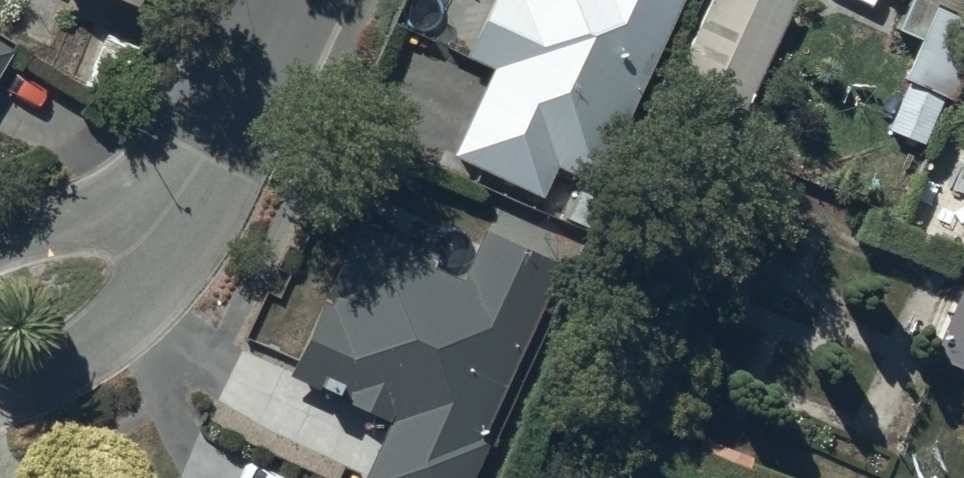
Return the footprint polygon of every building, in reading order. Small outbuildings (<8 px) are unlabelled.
[(145,19),(154,0),(100,0),(145,19)] [(463,60),(489,72),(448,160),(541,202),(555,171),(596,190),(684,0),(491,0),(463,60)] [(779,0),(712,0),(676,87),(747,117),(794,6),(779,0)] [(963,19),(963,0),(920,0),(963,19)] [(0,44),(0,84),(18,54),(0,44)] [(485,234),(463,284),(431,270),(436,260),(357,225),(287,381),(390,426),(366,477),(474,477),(489,444),(479,440),(557,266),(485,234)] [(929,364),(963,379),(963,279),(929,364)]
